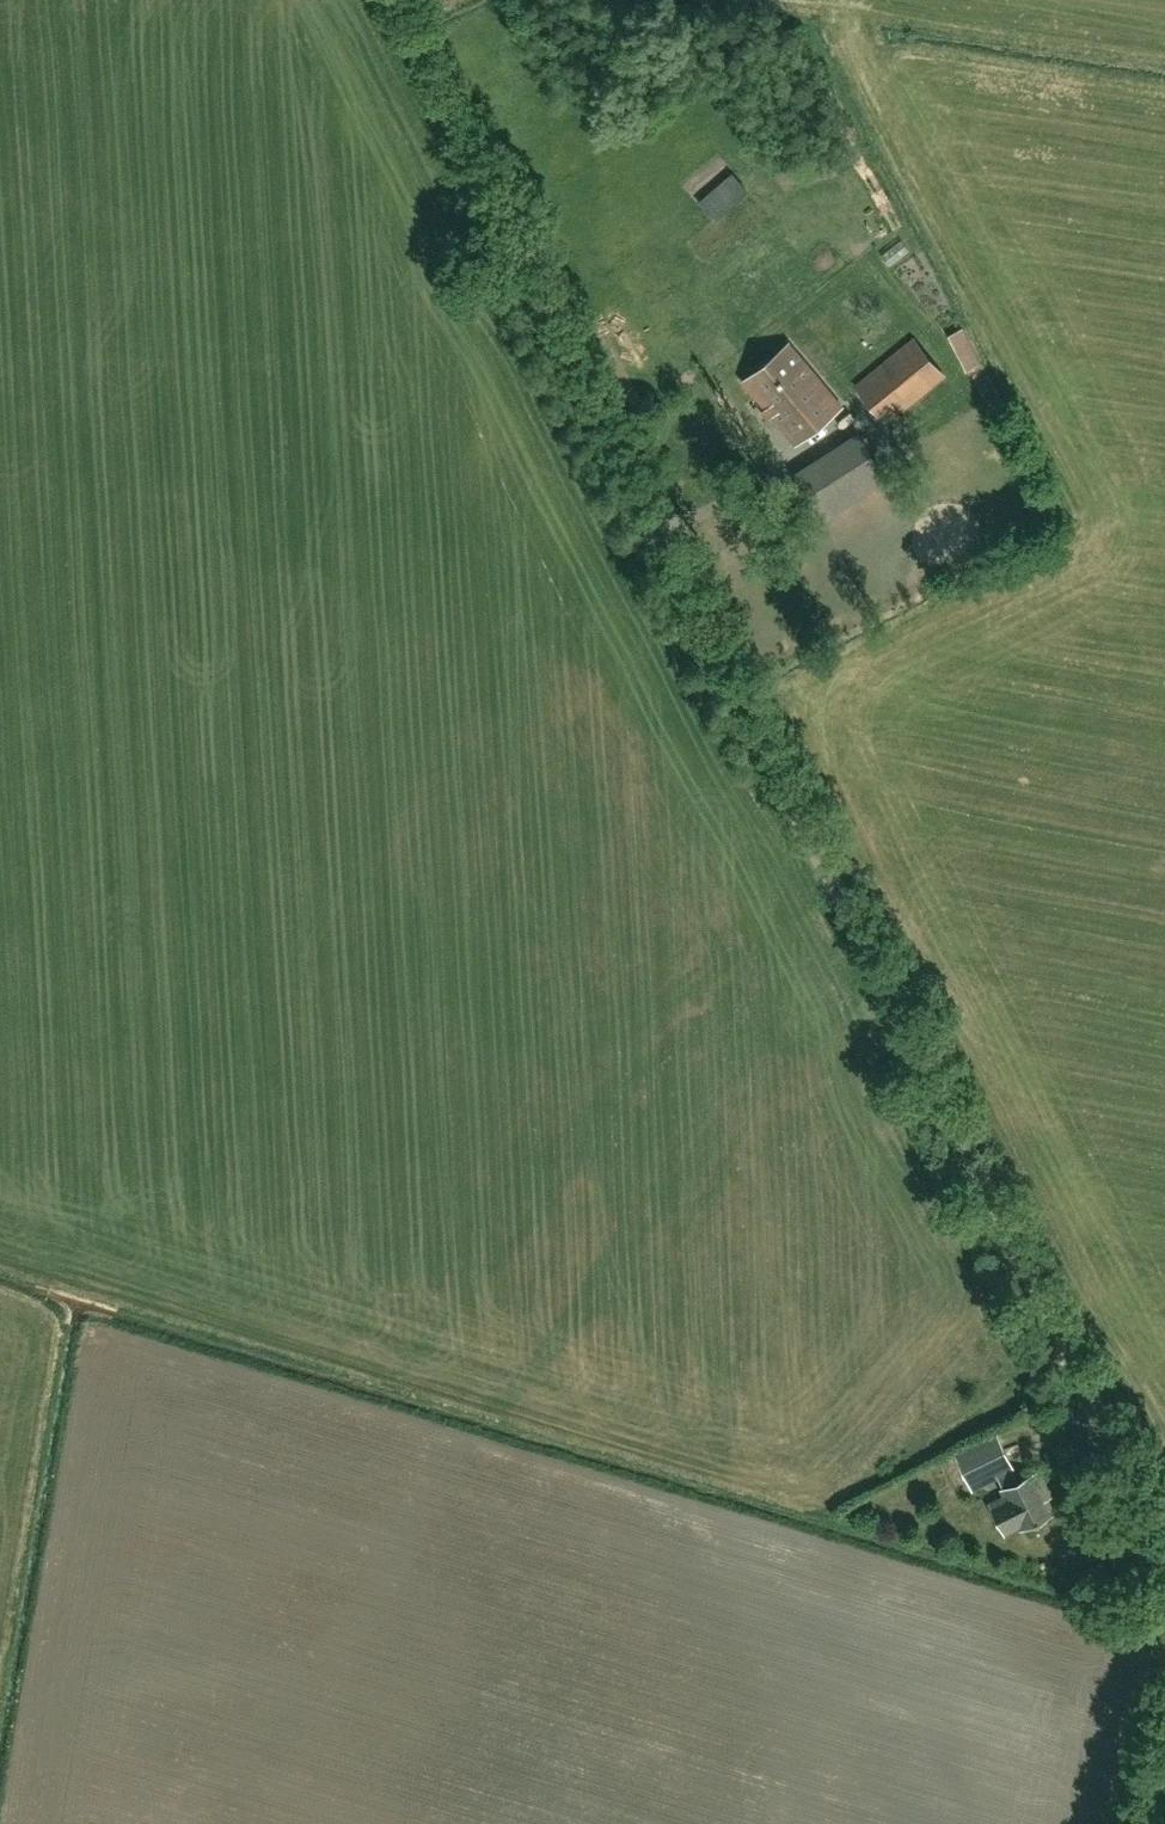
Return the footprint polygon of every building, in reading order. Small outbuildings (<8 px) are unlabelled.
[(714,221),(748,191),(732,173),(698,203),(714,221)] [(887,422),(943,376),(913,340),(858,386),(887,422)] [(790,344),(744,382),(796,444),(842,406),(823,383),(820,386),(814,379),(817,376),(790,344)] [(961,1464),(973,1490),(1010,1472),(997,1446),(961,1464)] [(1004,1490),(1008,1497),(992,1505),(1006,1532),(1022,1524),(1023,1527),(1054,1512),(1046,1498),(1051,1496),(1038,1472),(1004,1490)]
